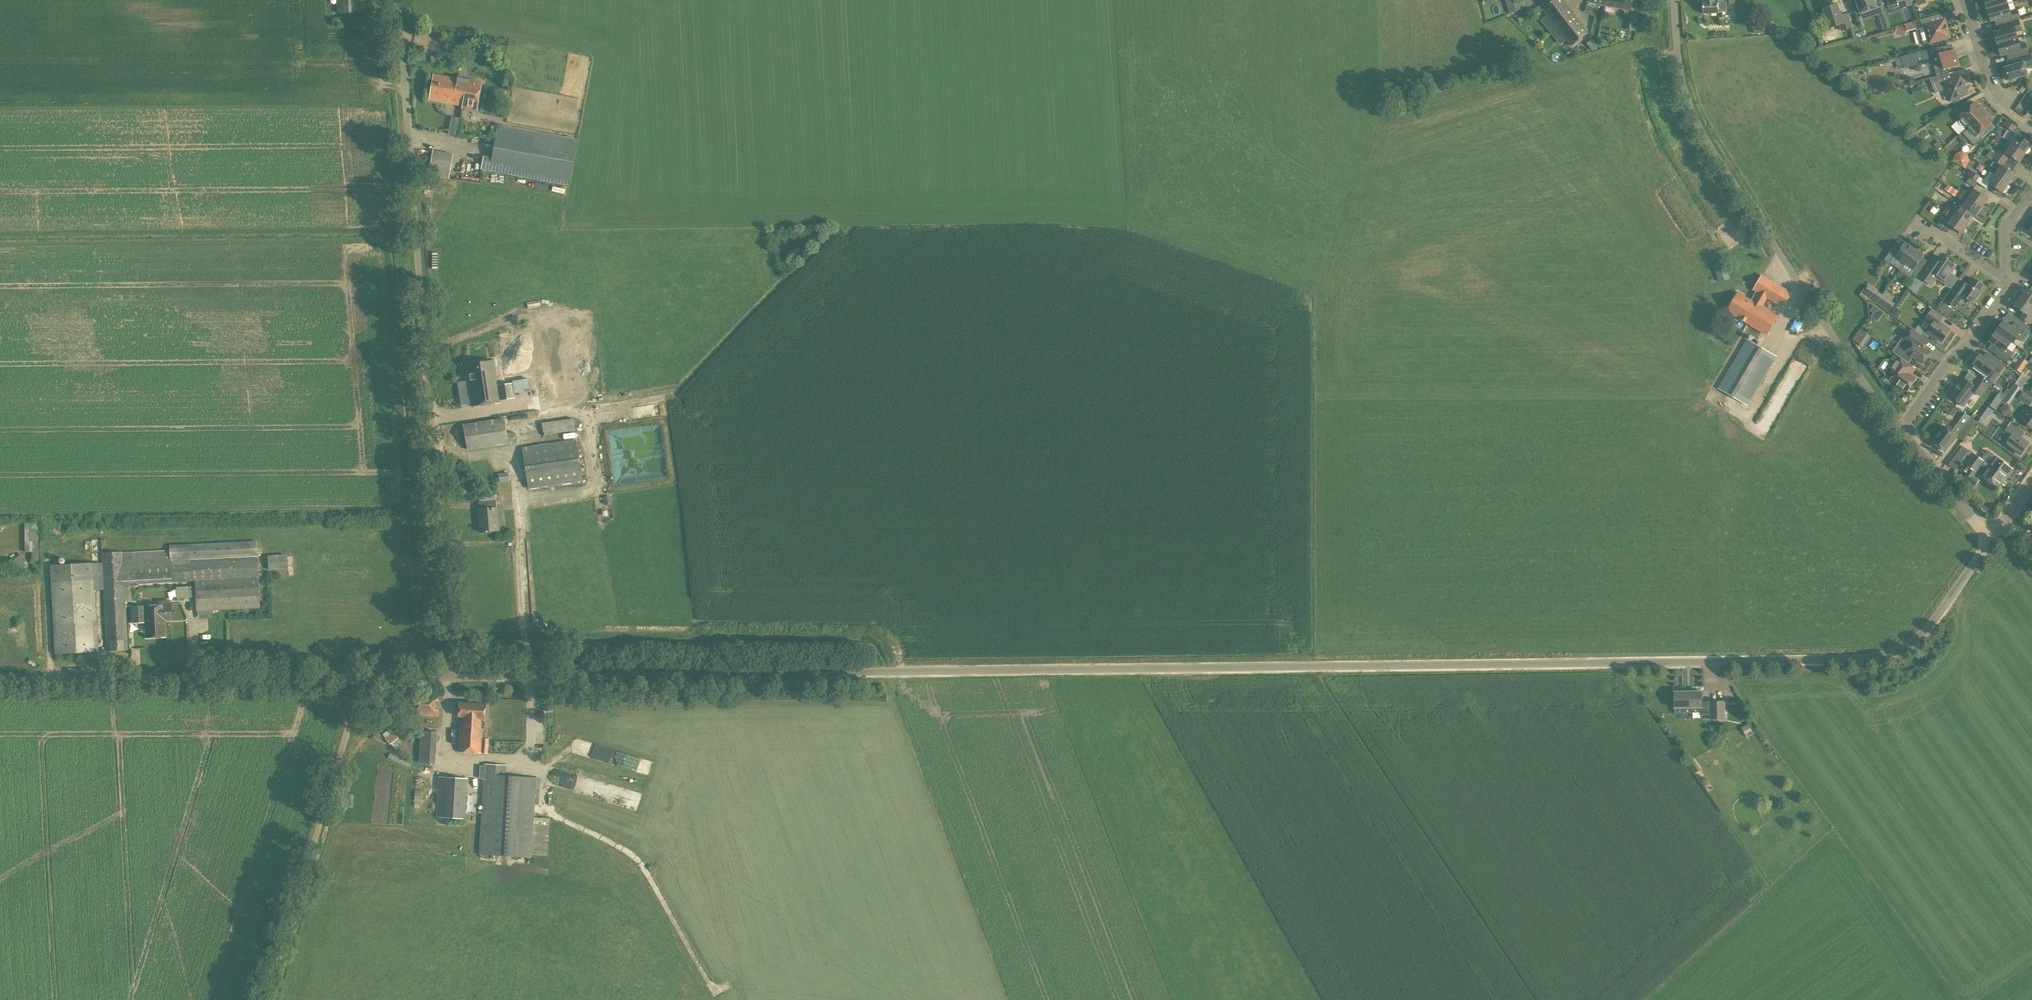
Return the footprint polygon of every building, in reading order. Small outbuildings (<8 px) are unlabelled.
[(338,13),(360,12),(359,0),(337,0),(338,13)] [(1574,15),(1562,0),(1554,0),(1543,9),(1557,27),(1574,15)] [(1604,5),(1631,11),(1633,0),(1606,0),(1604,5)] [(1703,1),(1702,1),(1703,14),(1726,12),(1725,0),(1703,0),(1703,1)] [(1874,0),(1856,0),(1860,13),(1872,9),(1874,16),(1885,12),(1881,0),(1874,0)] [(2007,4),(2006,0),(1984,0),(1987,10),(2007,4)] [(1840,16),(1837,4),(1823,9),(1830,28),(1840,24),(1842,31),(1852,27),(1847,13),(1840,16)] [(2008,22),(2018,19),(2019,19),(2017,9),(2009,11),(2007,4),(1987,10),(1990,21),(2005,17),(2007,23),(2008,22)] [(1557,27),(1572,46),(1588,33),(1574,15),(1557,27)] [(1637,30),(1639,17),(1630,15),(1627,28),(1637,30)] [(1929,24),(1927,18),(1914,21),(1916,31),(1926,28),(1930,43),(1949,37),(1944,20),(1929,24)] [(1997,44),(2017,38),(2016,33),(2021,31),(2018,19),(2008,22),(2010,28),(1994,33),(1997,44)] [(1905,36),(1906,29),(1896,26),(1895,34),(1905,36)] [(2018,57),(2028,54),(2025,43),(2019,44),(2017,38),(1997,44),(2000,56),(2017,51),(2018,57)] [(1598,47),(1592,40),(1587,44),(1593,51),(1598,47)] [(1940,54),(1938,48),(1929,50),(1933,64),(1941,62),(1943,69),(1958,65),(1954,50),(1940,54)] [(1926,59),(1924,50),(1910,54),(1900,57),(1904,68),(1913,65),(1917,64),(1917,62),(1926,59)] [(2028,54),(2018,57),(2020,63),(2004,68),(2008,81),(2027,75),(2025,68),(2029,67),(2028,62),(2031,60),(2030,54),(2028,54)] [(432,64),(440,63),(440,55),(431,56),(432,64)] [(1951,79),(1949,73),(1929,79),(1935,93),(1945,90),(1950,102),(1968,94),(1960,76),(1951,79)] [(456,88),(458,79),(433,74),(428,99),(462,105),(463,105),(465,94),(460,93),(461,89),(456,88)] [(462,105),(463,105),(463,107),(476,109),(481,81),(458,77),(458,79),(456,88),(461,89),(460,93),(465,94),(463,105),(462,105)] [(2031,102),(2031,90),(2030,89),(2016,108),(2023,114),(2031,102)] [(1967,127),(1985,110),(1979,105),(1978,106),(1975,102),(1958,117),(1967,127)] [(1985,110),(1967,127),(1976,136),(1978,134),(1982,139),(1987,134),(1983,129),(1992,121),(1989,118),(1990,116),(1985,110)] [(451,116),(450,134),(459,135),(460,117),(451,116)] [(2011,144),(2025,153),(2031,144),(2018,135),(2020,133),(2016,129),(2017,127),(2006,120),(2002,125),(2013,132),(2014,140),(2011,144)] [(493,147),(572,162),(576,139),(498,125),(493,147)] [(2018,163),(2025,153),(2011,144),(2008,148),(2003,148),(2002,150),(1999,149),(1995,154),(2006,162),(2010,156),(2018,163)] [(568,184),(572,162),(493,147),(491,158),(483,156),(481,168),(568,184)] [(2006,162),(1995,154),(1990,150),(1987,156),(1994,161),(1990,166),(1997,170),(1995,174),(2009,184),(2015,175),(2003,166),(2006,162)] [(448,177),(452,154),(432,151),(428,174),(448,177)] [(1961,160),(1958,158),(1955,162),(1964,168),(1970,159),(1961,160)] [(1969,177),(1977,183),(1981,177),(1970,170),(1967,175),(1969,177)] [(2009,184),(1995,174),(1992,178),(1986,174),(1982,179),(2002,193),(2009,184)] [(1956,196),(1959,191),(1948,184),(1945,189),(1956,196)] [(1959,193),(1981,208),(1988,199),(1973,189),(1970,194),(1962,189),(1959,193)] [(1975,217),(1981,208),(1959,193),(1956,197),(1959,199),(1956,204),(1959,206),(1961,207),(1975,217)] [(1959,206),(1956,204),(1954,203),(1951,207),(1948,205),(1945,209),(1967,225),(1973,216),(1975,217),(1961,207),(1959,206)] [(1961,234),(1967,225),(1945,209),(1942,214),(1946,216),(1942,221),(1961,234)] [(1899,270),(1914,248),(1905,242),(1896,254),(1891,250),(1884,261),(1889,264),(1889,263),(1899,270)] [(1914,248),(1899,270),(1913,280),(1920,270),(1915,267),(1924,255),(1914,248)] [(1934,270),(1926,265),(1918,277),(1931,286),(1938,276),(1943,279),(1943,283),(1950,289),(1958,278),(1950,273),(1955,266),(1943,258),(1939,263),(1934,270)] [(1717,275),(1727,272),(1724,261),(1713,265),(1717,275)] [(1762,306),(1767,299),(1783,308),(1793,291),(1771,278),(1764,274),(1756,288),(1759,290),(1758,292),(1753,301),(1738,292),(1726,311),(1746,323),(1747,324),(1766,335),(1777,316),(1778,316),(1762,306)] [(1961,293),(1954,289),(1945,301),(1954,308),(1963,296),(1973,303),(1985,287),(1972,278),(1967,285),(1961,293)] [(2026,288),(2019,297),(2031,306),(2031,292),(2026,288)] [(1876,302),(1881,295),(1876,292),(1871,298),(1876,302)] [(2031,318),(2031,306),(2019,297),(2013,306),(2022,312),(2018,317),(2029,325),(2031,320),(2031,319),(2031,318)] [(1885,307),(1889,311),(1894,304),(1889,301),(1885,307)] [(1954,311),(1952,310),(1952,309),(1944,304),(1940,310),(1951,318),(1956,312),(1954,311)] [(1880,319),(1885,312),(1875,305),(1870,312),(1880,319)] [(1898,317),(1902,312),(1896,308),(1892,313),(1898,317)] [(1941,342),(1950,330),(1939,322),(1943,316),(1932,308),(1924,319),(1932,325),(1927,332),(1941,342)] [(1996,331),(2014,343),(2017,338),(2023,342),(2031,329),(2017,318),(2011,327),(2003,321),(1996,331)] [(1929,341),(1911,328),(1910,330),(1908,329),(1892,351),(1908,362),(1912,357),(1922,364),(1930,352),(1924,348),(1929,341)] [(1852,340),(1862,347),(1869,337),(1859,330),(1852,340)] [(2013,343),(2014,343),(1996,331),(1989,341),(1991,343),(2000,349),(1996,354),(2007,362),(2014,353),(2007,349),(2012,342),(2013,343)] [(1748,406),(1777,356),(1746,339),(1717,388),(1748,406)] [(1992,363),(1983,357),(1979,354),(1971,367),(1987,378),(1991,373),(1997,377),(2006,364),(1996,358),(1992,363)] [(1903,370),(1908,363),(1898,356),(1891,366),(1889,365),(1884,372),(1884,375),(1907,391),(1915,379),(1903,370)] [(497,385),(493,360),(465,364),(471,407),(499,403),(499,400),(514,398),(513,390),(517,389),(517,384),(512,384),(512,383),(497,385)] [(2017,365),(2014,369),(2021,373),(2024,369),(2017,365)] [(2016,384),(2022,388),(2029,378),(2022,373),(2016,384)] [(1972,385),(1961,377),(1956,384),(1958,385),(1951,396),(1964,405),(1973,392),(1981,397),(1988,386),(1977,378),(1972,385)] [(2009,389),(2004,399),(2010,402),(2015,392),(2009,389)] [(2031,401),(2031,398),(2022,391),(2017,398),(2029,406),(2031,401)] [(1998,409),(2005,395),(1999,392),(1991,406),(1998,409)] [(2004,417),(2012,412),(2007,404),(1999,408),(2004,417)] [(2031,406),(2022,420),(2031,427),(2031,406)] [(1993,412),(1988,408),(1984,413),(1990,417),(1993,412)] [(1968,433),(1973,426),(1976,421),(1967,414),(1961,421),(1965,424),(1956,436),(1963,440),(1968,433)] [(506,433),(503,418),(462,424),(467,450),(516,442),(515,432),(506,433)] [(543,436),(575,431),(573,419),(542,423),(543,436)] [(2020,454),(2028,443),(2021,438),(2025,432),(2011,422),(2003,433),(2009,437),(2004,443),(2020,454)] [(1973,426),(1968,433),(1972,436),(1977,429),(1973,426)] [(1952,441),(1956,436),(1944,427),(1932,443),(1944,452),(1952,440),(1952,441)] [(527,489),(582,481),(576,439),(521,447),(527,489)] [(1966,454),(1969,451),(1962,446),(1948,465),(1955,470),(1966,454)] [(1981,464),(2003,480),(2011,469),(1994,456),(1994,455),(1987,450),(1981,458),(1973,453),(1972,453),(1978,457),(1983,461),(1981,464)] [(1972,453),(1969,451),(1966,454),(1969,457),(1964,464),(1969,468),(1970,468),(1978,457),(1972,453)] [(1997,488),(2003,480),(1981,464),(1983,461),(1978,457),(1970,468),(1969,468),(1962,477),(1975,486),(1979,480),(1974,476),(1977,472),(1980,474),(1980,475),(1997,488)] [(479,532),(498,530),(496,507),(495,496),(478,498),(478,502),(478,509),(477,509),(479,532)] [(24,528),(24,550),(36,550),(36,542),(44,542),(44,528),(24,528)] [(186,530),(186,545),(195,545),(195,553),(207,553),(213,553),(213,532),(207,532),(207,530),(186,530)] [(2024,546),(2029,543),(2023,533),(2018,536),(2024,546)] [(24,550),(24,573),(44,573),(44,558),(36,558),(36,550),(24,550)] [(186,562),(186,576),(207,576),(207,553),(195,553),(195,562),(186,562)] [(288,554),(268,555),(269,570),(289,569),(288,554)] [(57,587),(57,607),(86,607),(86,587),(75,587),(75,591),(71,591),(71,587),(57,587)] [(171,604),(170,600),(158,601),(158,605),(131,606),(132,623),(145,622),(146,638),(166,637),(166,621),(172,621),(171,604)] [(213,615),(213,626),(226,626),(226,615),(213,615)] [(1691,692),(1691,691),(1686,691),(1686,692),(1675,692),(1674,692),(1675,708),(1701,708),(1701,715),(1710,714),(1710,719),(1724,719),(1724,702),(1710,702),(1710,703),(1702,703),(1701,691),(1691,692)] [(438,700),(438,694),(413,693),(412,715),(438,716),(438,710),(435,710),(436,700),(438,700)] [(482,752),(482,739),(483,729),(483,719),(485,719),(485,704),(459,703),(459,705),(458,711),(458,718),(459,718),(459,720),(458,751),(482,752)] [(1751,722),(1742,728),(1745,733),(1754,728),(1751,722)] [(435,764),(437,732),(420,731),(418,763),(435,764)] [(390,745),(398,738),(393,732),(385,738),(390,745)] [(1694,773),(1696,773),(1701,769),(1694,760),(1688,764),(1694,773)] [(531,858),(534,812),(536,777),(505,775),(506,765),(484,764),(479,854),(531,858)] [(465,819),(468,778),(438,776),(436,817),(465,819)] [(567,789),(601,798),(604,785),(571,776),(567,789)]
